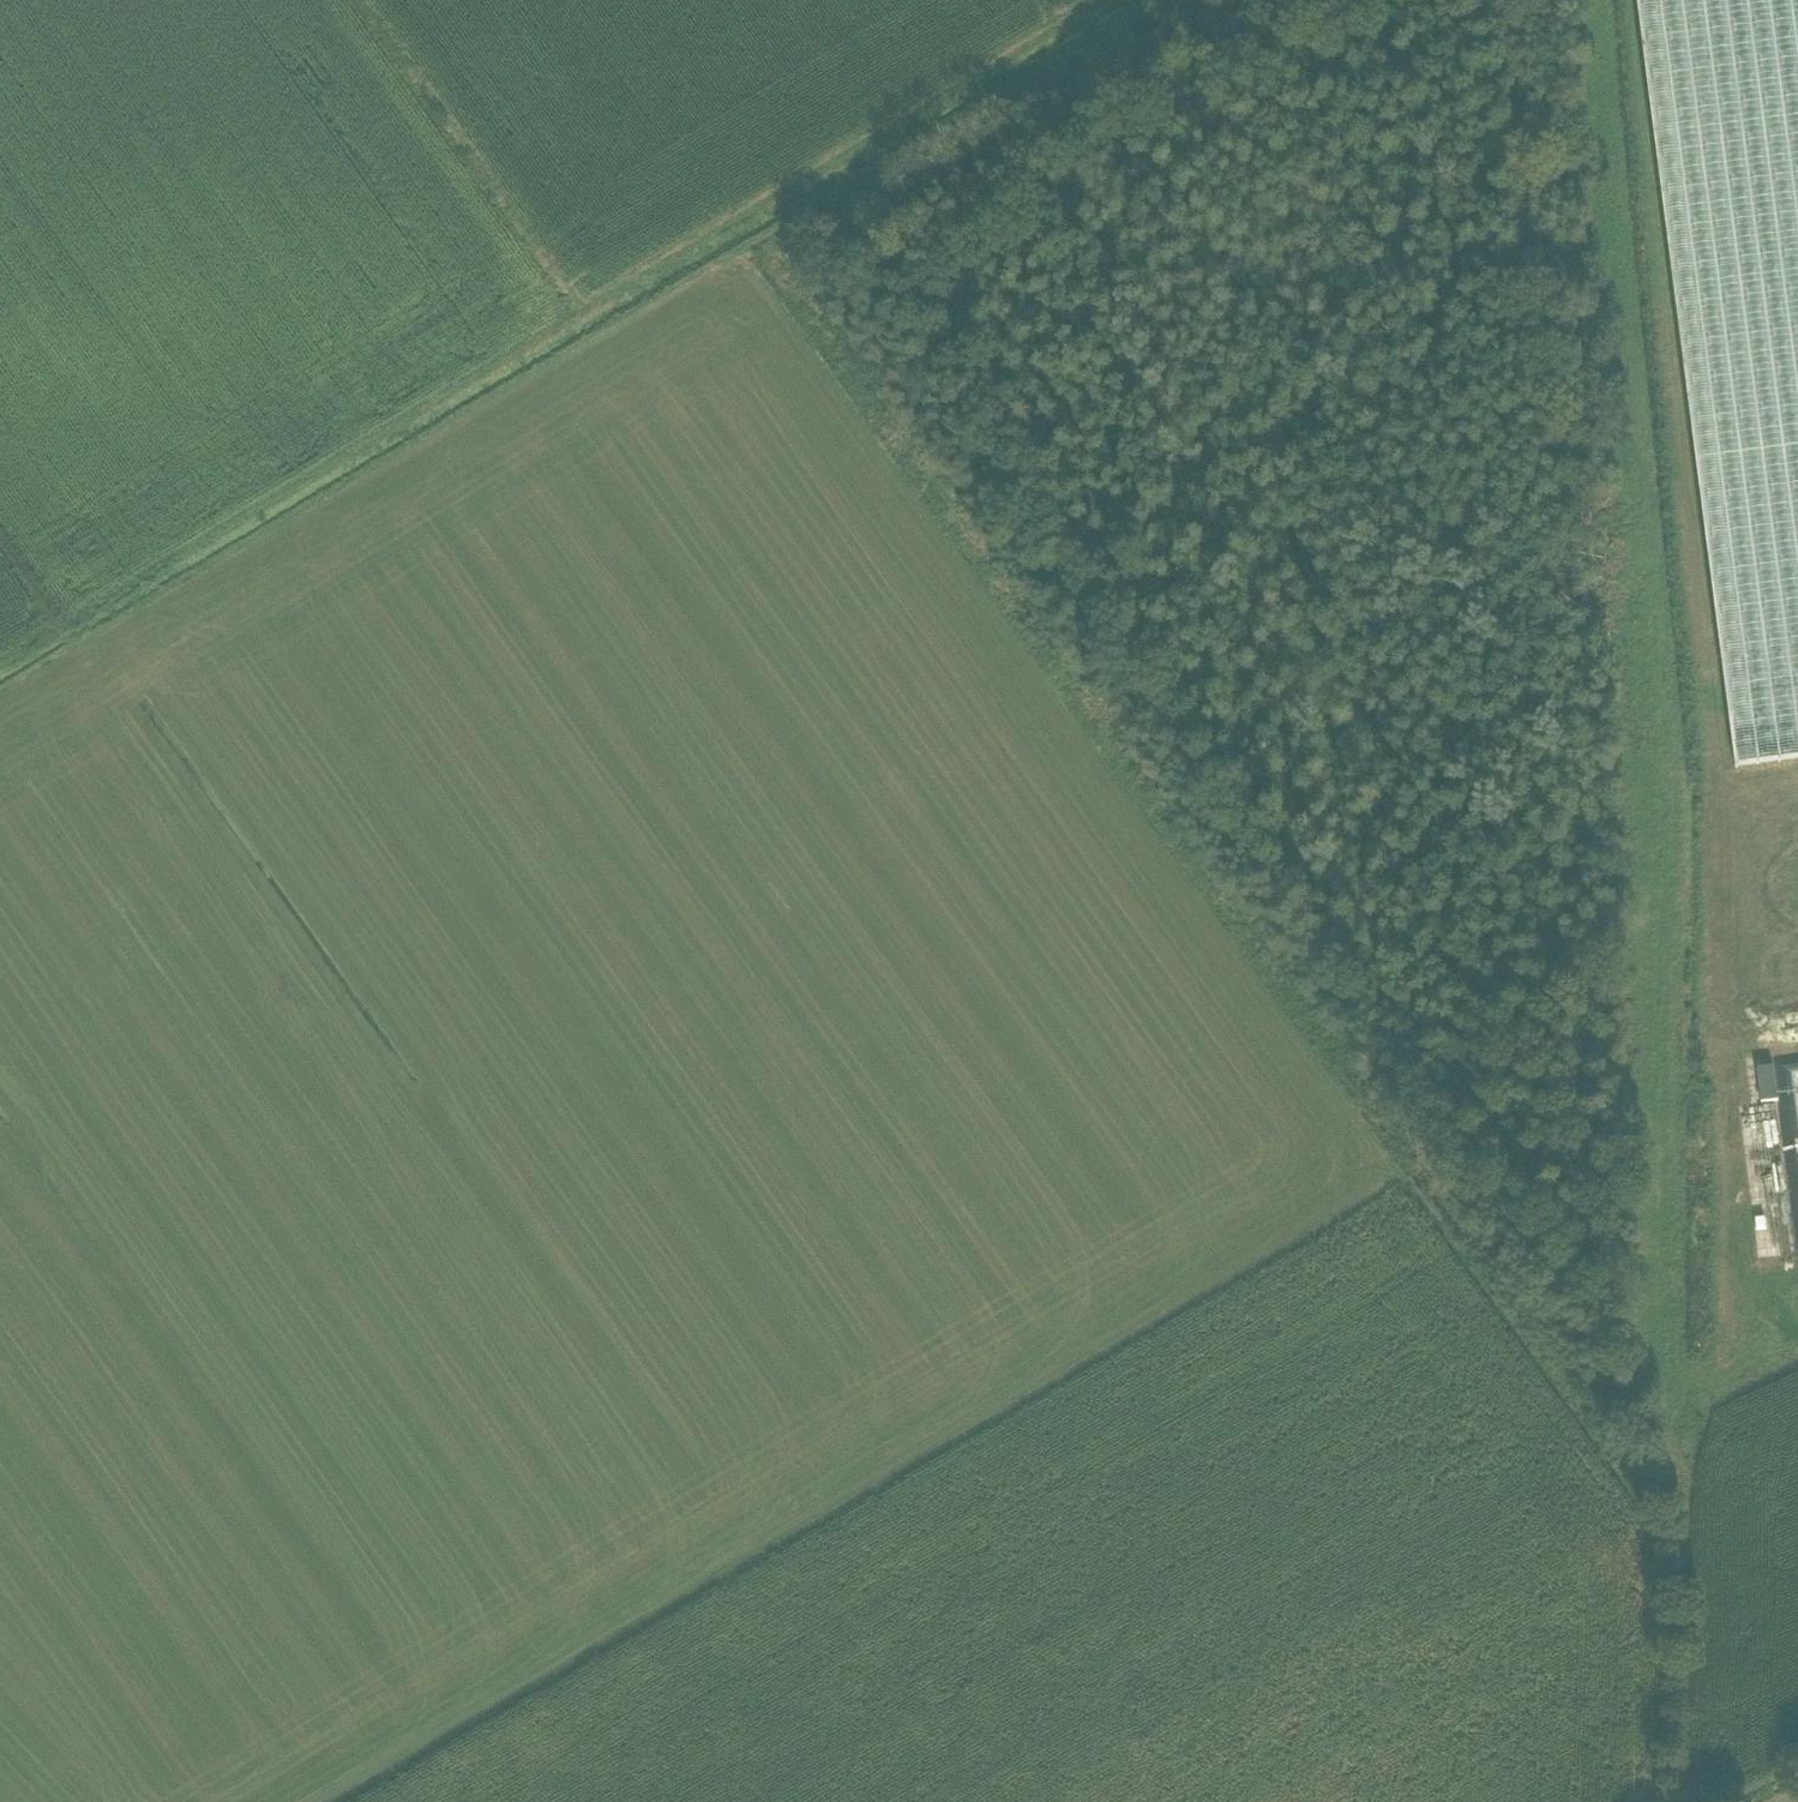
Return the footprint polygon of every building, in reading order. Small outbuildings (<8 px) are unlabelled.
[(1719,668),(1732,770),(1797,762),(1797,0),(1636,0),(1719,668)] [(1779,1063),(1785,1149),(1797,1148),(1797,1061),(1779,1063)] [(1773,1066),(1757,1068),(1761,1103),(1778,1101),(1773,1066)]
